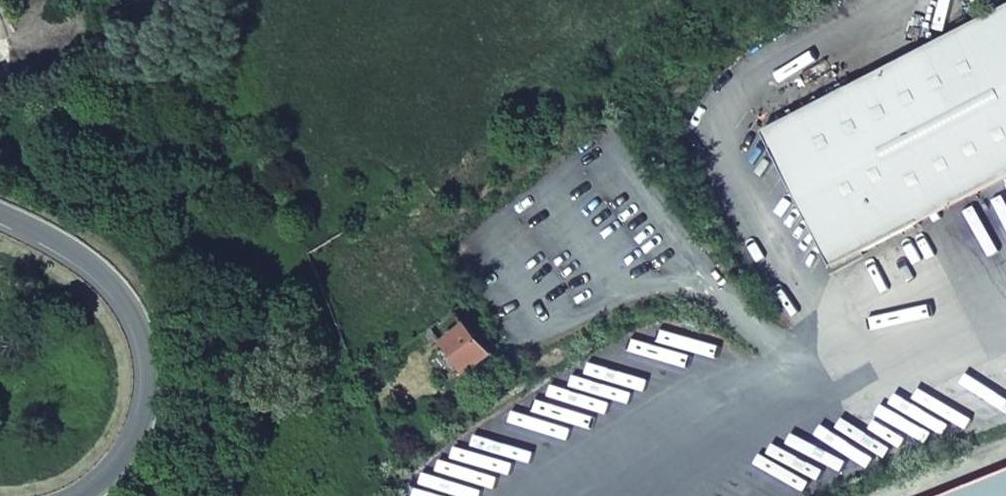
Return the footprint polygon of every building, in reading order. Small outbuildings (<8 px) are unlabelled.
[(764,132),(832,267),(1005,178),(1005,8),(764,132)] [(474,324),(448,343),(472,376),(508,354),(474,324)] [(938,495),(1005,495),(1005,469),(938,495)]
